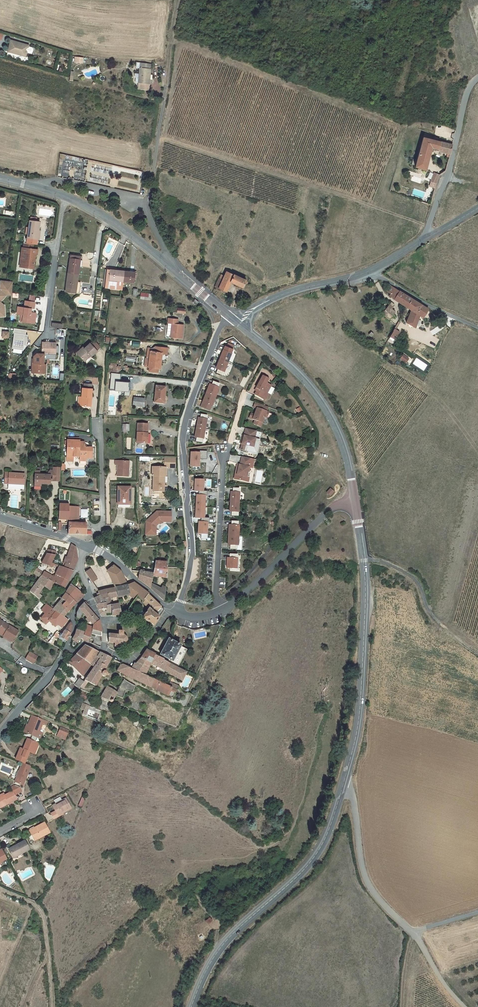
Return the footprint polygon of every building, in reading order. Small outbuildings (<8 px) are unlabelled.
[(8,51),(25,56),(26,52),(32,54),(33,48),(28,46),(28,45),(11,40),(8,51)] [(138,82),(138,83),(141,83),(144,83),(143,85),(148,85),(148,84),(149,84),(149,79),(151,64),(137,62),(136,67),(140,67),(139,74),(135,74),(134,77),(136,77),(135,82),(138,82)] [(423,138),(415,166),(425,170),(432,148),(442,150),(441,152),(447,153),(450,154),(452,145),(423,138)] [(439,174),(434,173),(431,181),(436,183),(439,174)] [(36,244),(37,239),(36,239),(37,231),(38,231),(39,222),(36,221),(32,221),(30,220),(29,220),(28,228),(27,234),(27,238),(25,238),(24,243),(33,244),(36,244)] [(33,269),(34,261),(33,261),(34,254),(37,254),(37,249),(32,249),(23,248),(22,248),(21,252),(23,253),(21,267),(33,269)] [(82,257),(70,255),(65,291),(79,293),(79,289),(76,288),(77,282),(79,266),(80,260),(81,260),(82,257)] [(106,288),(122,289),(123,281),(134,283),(134,279),(135,279),(136,277),(134,277),(135,273),(117,270),(111,270),(111,268),(108,268),(106,288)] [(219,279),(215,287),(226,292),(231,281),(243,287),(246,280),(227,271),(224,276),(222,280),(219,279)] [(0,299),(2,299),(6,295),(12,296),(13,282),(1,280),(0,284),(0,300),(0,299)] [(397,299),(408,305),(412,299),(390,285),(387,291),(391,294),(389,296),(395,299),(396,298),(397,299)] [(153,301),(153,294),(141,292),(140,299),(153,301)] [(408,305),(397,299),(396,300),(407,307),(408,305)] [(412,299),(408,305),(407,307),(408,308),(411,304),(415,307),(413,311),(407,323),(414,327),(419,315),(423,317),(428,309),(423,306),(412,299)] [(31,309),(34,309),(35,302),(25,301),(24,307),(18,306),(17,314),(21,315),(23,315),(22,322),(32,323),(32,318),(33,318),(34,313),(33,312),(30,312),(31,309)] [(382,313),(389,319),(395,312),(391,309),(395,305),(391,302),(387,306),(388,306),(382,313)] [(411,304),(408,308),(412,310),(406,322),(407,323),(413,311),(415,307),(411,304)] [(183,325),(177,324),(178,319),(168,318),(167,335),(170,335),(170,337),(182,339),(183,325)] [(48,328),(48,340),(56,340),(56,328),(48,328)] [(395,339),(399,331),(394,328),(393,331),(390,336),(395,339)] [(26,335),(15,333),(13,347),(24,349),(24,345),(26,346),(28,335),(26,335)] [(94,341),(91,344),(96,350),(100,347),(94,341)] [(56,346),(56,343),(48,342),(48,343),(46,343),(46,342),(42,342),(41,354),(44,354),(56,354),(56,353),(56,346)] [(91,356),(97,351),(96,350),(91,344),(90,343),(84,348),(83,347),(76,353),(84,360),(90,355),(91,356)] [(223,350),(220,359),(227,362),(233,349),(226,346),(225,350),(223,350)] [(150,351),(148,367),(149,367),(158,369),(159,369),(160,360),(159,360),(160,354),(166,355),(167,348),(156,347),(153,349),(153,351),(150,351)] [(144,366),(148,367),(150,351),(153,351),(153,349),(148,348),(146,359),(145,359),(144,366)] [(41,354),(38,354),(38,357),(34,356),(34,358),(33,371),(43,371),(43,364),(44,358),(44,354),(41,354)] [(43,371),(33,371),(34,358),(32,358),(31,373),(46,374),(46,364),(43,364),(43,371)] [(227,362),(220,359),(217,365),(219,366),(217,369),(216,372),(222,375),(227,362)] [(110,363),(110,371),(121,371),(121,366),(117,366),(117,363),(110,363)] [(256,391),(255,395),(263,400),(266,399),(268,395),(267,393),(271,385),(266,383),(268,379),(263,376),(256,388),(258,389),(256,391)] [(208,386),(206,394),(215,397),(219,388),(218,388),(219,384),(213,381),(211,385),(210,387),(208,386)] [(156,386),(154,403),(164,404),(166,387),(156,386)] [(82,388),(82,397),(81,405),(90,406),(92,388),(91,388),(84,388),(82,388)] [(215,397),(206,394),(202,403),(204,404),(203,408),(209,410),(210,406),(211,407),(215,397)] [(145,399),(133,398),(133,406),(144,407),(145,399)] [(267,407),(255,402),(253,407),(256,408),(257,409),(257,411),(255,411),(254,415),(251,413),(249,418),(255,420),(253,424),(260,427),(264,417),(266,418),(268,413),(266,412),(265,411),(267,407)] [(197,421),(196,428),(205,429),(207,416),(200,414),(200,418),(199,421),(197,421)] [(138,424),(136,443),(147,444),(147,443),(147,434),(148,424),(138,424)] [(205,429),(196,428),(195,434),(197,435),(196,438),(196,442),(202,443),(205,429)] [(256,431),(246,428),(244,436),(243,436),(241,440),(243,440),(242,444),(240,449),(248,451),(249,446),(256,448),(258,439),(254,438),(256,431)] [(67,455),(74,456),(75,457),(77,457),(79,456),(80,457),(79,461),(86,461),(86,458),(90,458),(90,452),(92,452),(92,449),(92,448),(85,448),(84,446),(84,442),(79,442),(75,442),(75,441),(67,441),(67,455)] [(94,449),(92,449),(92,452),(90,452),(90,458),(86,458),(86,461),(86,464),(94,464),(94,449)] [(199,453),(191,453),(190,467),(198,467),(199,459),(206,460),(207,451),(199,451),(199,453)] [(252,468),(254,459),(242,457),(240,465),(239,465),(238,469),(236,469),(235,474),(240,475),(239,480),(246,481),(247,477),(249,477),(250,473),(249,473),(250,468),(252,468)] [(153,476),(153,491),(163,492),(164,477),(165,477),(165,468),(175,468),(175,458),(164,458),(164,468),(162,468),(162,465),(159,465),(159,467),(152,467),(152,476),(153,476)] [(117,472),(117,476),(128,477),(129,462),(115,461),(115,465),(118,465),(118,472),(117,472)] [(48,474),(40,473),(40,475),(51,476),(50,481),(60,482),(60,475),(54,474),(54,470),(50,470),(48,474)] [(40,471),(35,471),(34,486),(41,486),(41,484),(41,482),(50,483),(50,481),(51,476),(40,475),(40,473),(40,471)] [(9,473),(8,484),(8,488),(24,490),(25,474),(9,473)] [(203,480),(195,480),(194,491),(200,491),(203,491),(203,480)] [(118,487),(117,504),(122,504),(130,505),(131,487),(118,487)] [(230,495),(230,502),(239,502),(239,488),(233,488),(232,492),(232,495),(230,495)] [(200,496),(197,496),(196,507),(204,507),(205,496),(200,496)] [(239,502),(230,502),(230,508),(232,508),(231,512),(231,516),(238,516),(239,502)] [(68,518),(69,507),(69,504),(60,503),(59,519),(68,519),(68,518)] [(204,507),(196,507),(195,518),(202,518),(204,518),(204,507)] [(156,535),(156,526),(161,522),(171,522),(171,512),(157,511),(146,522),(146,535),(156,535)] [(75,518),(68,518),(68,519),(68,534),(86,534),(86,524),(78,524),(75,524),(75,518)] [(229,527),(228,535),(238,536),(239,526),(238,526),(238,522),(231,521),(231,525),(231,527),(229,527)] [(201,523),(199,522),(198,534),(206,534),(207,523),(201,523)] [(238,536),(228,535),(228,543),(230,543),(230,545),(230,549),(237,549),(237,545),(238,545),(238,536)] [(64,567),(64,568),(73,571),(77,560),(76,547),(72,544),(67,558),(64,567)] [(55,555),(56,551),(48,550),(47,554),(45,557),(44,556),(42,559),(43,560),(42,563),(41,564),(49,566),(51,563),(55,555)] [(237,554),(229,554),(229,558),(229,560),(227,560),(226,568),(236,568),(237,560),(237,554)] [(155,561),(153,574),(152,576),(167,578),(167,567),(167,562),(155,561)] [(64,568),(59,566),(54,577),(44,572),(43,573),(41,576),(54,583),(64,588),(73,571),(64,568)] [(117,587),(116,588),(127,586),(120,572),(113,566),(109,570),(117,587)] [(41,576),(43,573),(36,569),(34,573),(40,577),(30,591),(39,599),(42,596),(38,593),(44,586),(49,590),(54,583),(41,576)] [(85,572),(92,583),(97,580),(91,570),(90,569),(85,572)] [(117,587),(109,570),(107,571),(108,573),(108,572),(114,583),(113,584),(116,588),(117,587)] [(138,579),(150,588),(151,584),(152,576),(153,574),(139,572),(138,579)] [(116,588),(117,596),(129,595),(135,599),(137,596),(143,601),(148,594),(149,595),(149,594),(142,589),(135,584),(134,583),(127,586),(116,588)] [(65,594),(62,599),(66,602),(68,605),(73,600),(76,603),(81,598),(84,595),(75,588),(71,584),(65,594)] [(158,595),(161,589),(154,585),(152,590),(158,595)] [(163,590),(161,589),(158,595),(164,601),(166,587),(163,587),(163,590)] [(105,599),(110,598),(117,596),(116,588),(114,588),(107,590),(103,590),(101,591),(98,592),(99,593),(97,594),(98,597),(100,596),(102,599),(105,598),(105,599)] [(149,595),(148,594),(143,601),(141,603),(148,609),(142,618),(154,626),(164,610),(149,595)] [(111,603),(110,598),(105,599),(105,598),(102,599),(100,596),(98,597),(94,599),(96,605),(99,610),(101,616),(105,616),(105,613),(107,612),(112,612),(111,605),(115,605),(114,602),(111,603)] [(53,609),(56,612),(66,602),(62,599),(54,608),(53,609)] [(66,602),(56,612),(63,617),(67,613),(69,614),(71,610),(70,609),(72,607),(76,603),(73,600),(68,605),(66,602)] [(83,612),(93,625),(99,620),(87,607),(89,605),(86,601),(79,609),(77,613),(76,617),(79,619),(83,612)] [(56,612),(53,609),(52,608),(47,604),(41,611),(45,614),(41,618),(46,624),(49,621),(54,627),(57,624),(59,623),(62,626),(63,626),(68,620),(63,617),(56,612)] [(121,615),(119,604),(115,605),(111,605),(112,612),(112,616),(121,615)] [(10,626),(0,620),(0,632),(4,635),(3,636),(12,642),(18,631),(10,626)] [(99,621),(99,620),(93,625),(93,627),(92,629),(102,632),(99,621)] [(70,622),(62,635),(61,634),(59,635),(60,636),(67,641),(71,634),(71,633),(72,626),(72,625),(71,622),(70,622)] [(88,642),(89,638),(84,636),(84,632),(77,629),(77,630),(76,632),(75,635),(72,639),(77,643),(77,642),(79,639),(80,638),(83,640),(88,642)] [(108,634),(108,642),(115,643),(114,647),(121,648),(121,646),(124,646),(124,644),(125,644),(125,643),(127,641),(127,638),(125,636),(125,635),(123,635),(123,631),(118,631),(118,635),(108,634)] [(168,639),(160,655),(179,665),(187,649),(168,639)] [(94,660),(97,662),(100,658),(101,658),(103,654),(86,645),(76,655),(69,662),(83,676),(90,665),(94,660)] [(147,650),(141,658),(150,663),(151,663),(155,655),(147,650)] [(34,655),(30,652),(26,659),(30,662),(34,655)] [(111,658),(103,654),(101,658),(100,658),(97,662),(94,667),(85,680),(87,682),(95,686),(101,675),(103,676),(104,677),(106,676),(107,674),(105,672),(104,671),(110,660),(111,659),(111,658)] [(155,655),(151,663),(153,665),(159,667),(165,671),(181,681),(186,672),(171,665),(163,660),(164,659),(155,655)] [(147,670),(150,663),(141,658),(138,661),(136,664),(147,670)] [(145,675),(131,669),(122,663),(117,671),(172,698),(176,690),(169,686),(145,675)] [(147,670),(136,664),(135,663),(131,669),(145,675),(147,670)] [(159,667),(153,665),(152,667),(164,673),(165,671),(159,667)] [(79,679),(75,685),(78,689),(79,689),(81,686),(84,682),(79,679)] [(125,680),(116,694),(122,698),(125,690),(133,692),(135,686),(128,682),(125,680)] [(113,700),(116,694),(106,689),(101,698),(112,702),(112,701),(113,700)] [(37,737),(39,732),(43,723),(47,725),(49,722),(33,715),(28,726),(27,726),(24,732),(37,737)] [(58,733),(67,736),(69,730),(61,727),(58,733)] [(23,762),(24,763),(28,754),(27,753),(28,751),(29,752),(33,753),(37,743),(28,739),(23,749),(21,748),(16,760),(23,762)] [(24,763),(23,762),(15,782),(23,785),(31,766),(24,763)] [(11,787),(13,791),(14,794),(22,790),(20,787),(15,785),(11,787)] [(8,803),(17,799),(14,794),(13,791),(5,795),(4,793),(0,795),(0,805),(8,802),(8,803)] [(57,803),(52,806),(55,811),(51,813),(52,815),(56,812),(58,816),(62,813),(71,808),(66,799),(61,801),(62,802),(57,804),(57,803)] [(44,823),(37,827),(38,828),(30,832),(31,834),(35,840),(39,838),(50,833),(44,823)] [(35,840),(31,834),(27,836),(31,844),(40,839),(39,838),(35,840)] [(21,852),(21,854),(29,849),(25,841),(9,849),(13,856),(21,852)]
